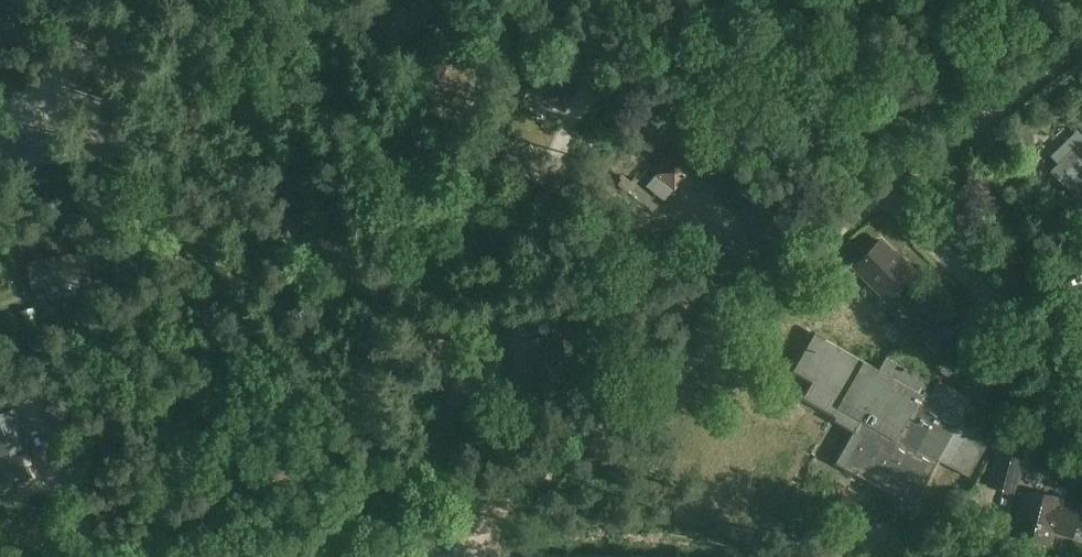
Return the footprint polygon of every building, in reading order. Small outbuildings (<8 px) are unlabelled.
[(450,64),(438,92),(460,102),(463,95),(467,97),(476,75),(450,64)] [(541,65),(528,90),(544,99),(544,100),(565,111),(577,88),(577,87),(581,80),(579,75),(564,67),(560,69),(557,74),(541,65)] [(1075,195),(1071,199),(1081,210),(1081,144),(1052,172),(1064,185),(1065,184),(1075,195)] [(656,176),(673,190),(693,168),(673,150),(654,172),(657,175),(656,176)] [(965,187),(986,198),(993,185),(972,174),(965,187)] [(618,185),(628,194),(634,188),(624,179),(618,185)] [(647,208),(662,203),(659,190),(643,195),(647,208)] [(1052,222),(1066,236),(1081,220),(1081,216),(1070,204),(1052,222)] [(896,258),(882,244),(855,271),(890,305),(918,277),(903,262),(901,265),(895,260),(896,258)] [(70,257),(30,264),(33,286),(73,279),(73,285),(90,283),(87,266),(91,265),(89,252),(70,255),(70,257)] [(528,339),(524,313),(507,315),(517,383),(551,378),(548,358),(564,356),(561,337),(547,339),(546,337),(528,339)] [(927,342),(944,361),(969,339),(952,319),(927,342)] [(834,415),(856,427),(836,462),(896,496),(899,510),(908,515),(913,514),(917,507),(914,505),(939,460),(969,477),(993,435),(962,417),(972,399),(939,381),(932,394),(925,390),(929,381),(887,358),(878,373),(816,339),(799,369),(817,380),(808,397),(836,412),(834,415)] [(32,485),(25,463),(32,461),(29,452),(19,455),(17,449),(28,445),(15,410),(0,415),(0,426),(9,451),(12,457),(0,461),(0,495),(32,485)] [(787,440),(820,437),(817,413),(784,417),(787,440)] [(1017,494),(1026,457),(995,449),(986,486),(1017,494)] [(1062,500),(1024,490),(1012,531),(1051,541),(1054,531),(1072,536),(1079,510),(1061,504),(1062,500)]
